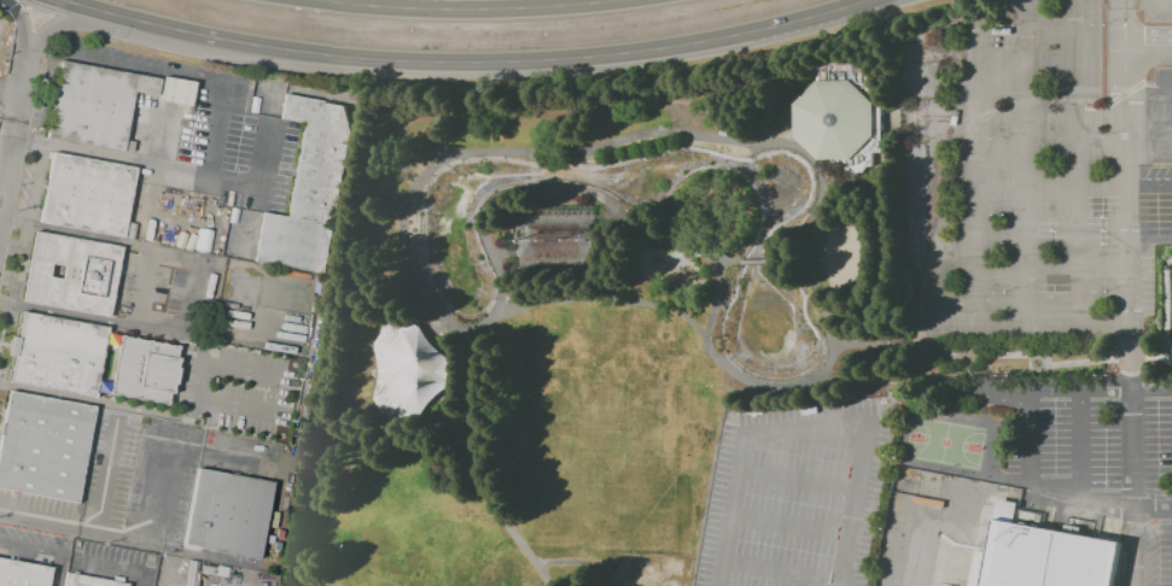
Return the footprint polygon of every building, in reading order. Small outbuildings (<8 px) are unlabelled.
[(59,61),(45,137),(122,152),(133,93),(157,96),(159,80),(59,61)] [(821,63),(858,63),(868,69),(873,75),(875,78),(876,83),(876,93),(884,93),(882,152),(874,152),(874,166),(868,166),(868,175),(842,174),(842,168),(832,168),(832,159),(820,159),(797,135),(797,102),(821,80),(821,63)] [(282,80),(252,77),(249,112),(278,115),(282,80)] [(162,78),(158,100),(189,106),(194,84),(162,78)] [(284,95),(346,106),(352,131),(327,276),(253,263),(262,213),(286,218),(303,124),(279,119),(284,95)] [(51,154),(39,223),(121,239),(134,169),(51,154)] [(34,232),(21,301),(107,317),(121,247),(34,232)] [(23,312),(18,338),(12,336),(8,356),(14,357),(10,383),(93,399),(106,328),(23,312)] [(387,428),(424,424),(421,394),(452,391),(449,357),(430,358),(425,313),(376,318),(387,428)] [(119,336),(109,395),(167,406),(177,347),(119,336)] [(0,434),(0,491),(76,504),(93,408),(7,392),(0,434)] [(197,469),(182,545),(258,558),(272,482),(197,469)] [(990,552),(976,550),(969,585),(1114,585),(1123,543),(996,518),(990,552)] [(51,568),(0,559),(0,585),(48,585),(51,568)] [(63,585),(126,585),(127,584),(65,573),(63,585)]
